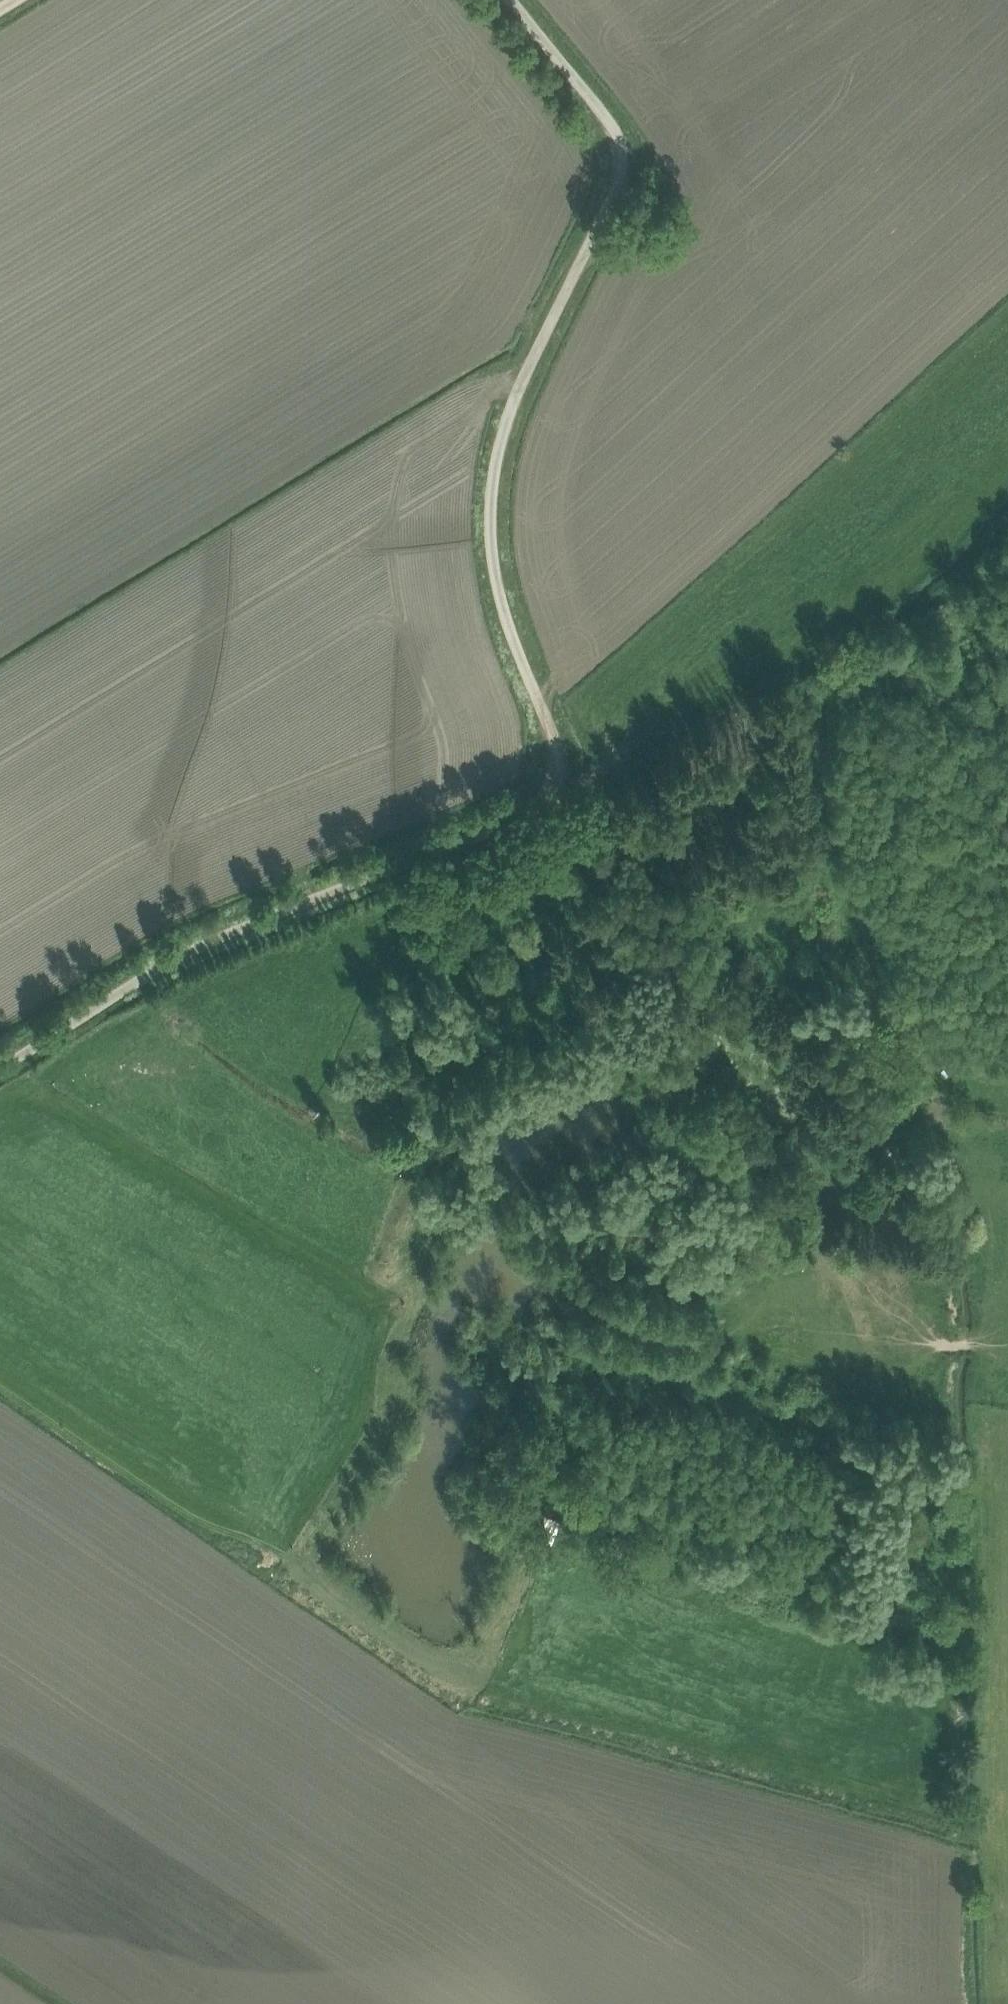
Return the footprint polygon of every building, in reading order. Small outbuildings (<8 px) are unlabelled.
[(884,1168),(859,1168),(859,1210),(895,1211),(894,1179),(884,1168)]
